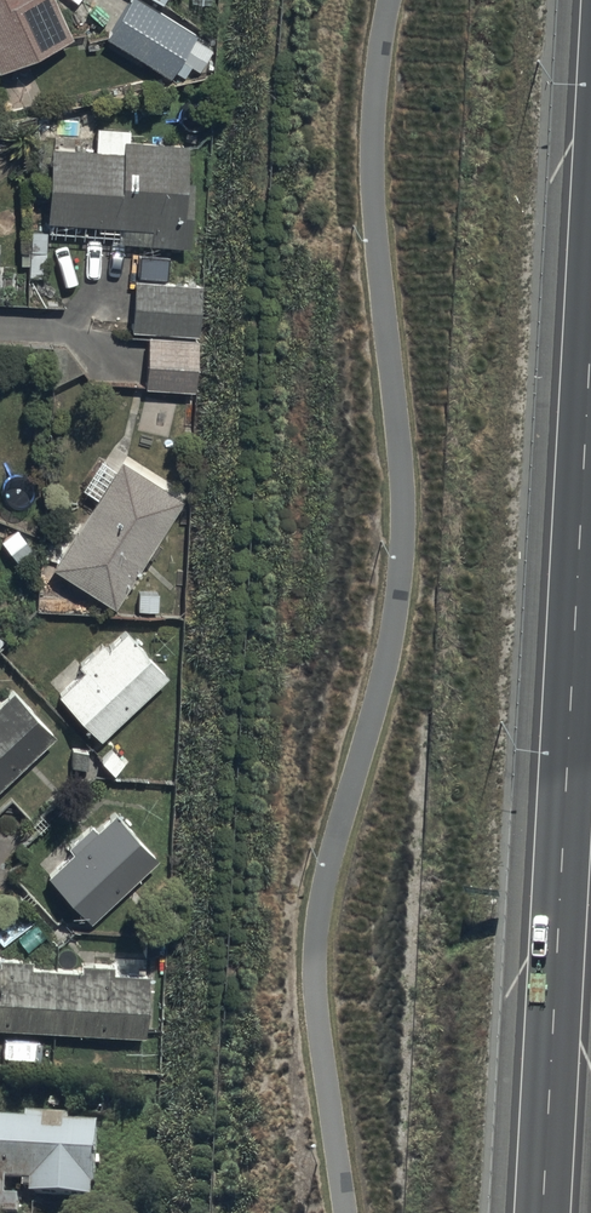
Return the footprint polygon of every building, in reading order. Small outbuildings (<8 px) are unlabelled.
[(70,32),(55,0),(0,0),(0,65),(70,32)] [(103,35),(166,74),(176,57),(198,70),(211,49),(191,37),(195,30),(146,0),(124,0),(103,35)] [(50,114),(48,142),(44,218),(147,224),(146,242),(186,244),(192,142),(126,138),(127,125),(97,123),(97,117),(50,114)] [(45,227),(26,227),(27,269),(45,269),(45,227)] [(145,330),(197,333),(201,280),(131,275),(127,328),(145,330)] [(197,333),(145,330),(141,383),(193,387),(197,333)] [(120,452),(48,563),(106,599),(177,488),(120,452)] [(54,693),(98,736),(166,668),(122,624),(54,693)] [(57,730),(11,684),(0,695),(0,786),(57,730)] [(38,870),(85,920),(156,853),(109,804),(38,870)] [(144,1034),(149,966),(0,955),(0,1022),(144,1034)] [(70,1115),(24,1112),(24,1117),(0,1116),(0,1212),(8,1212),(16,1212),(17,1193),(3,1192),(3,1178),(30,1180),(29,1193),(90,1196),(93,1123),(69,1121),(70,1115)]
